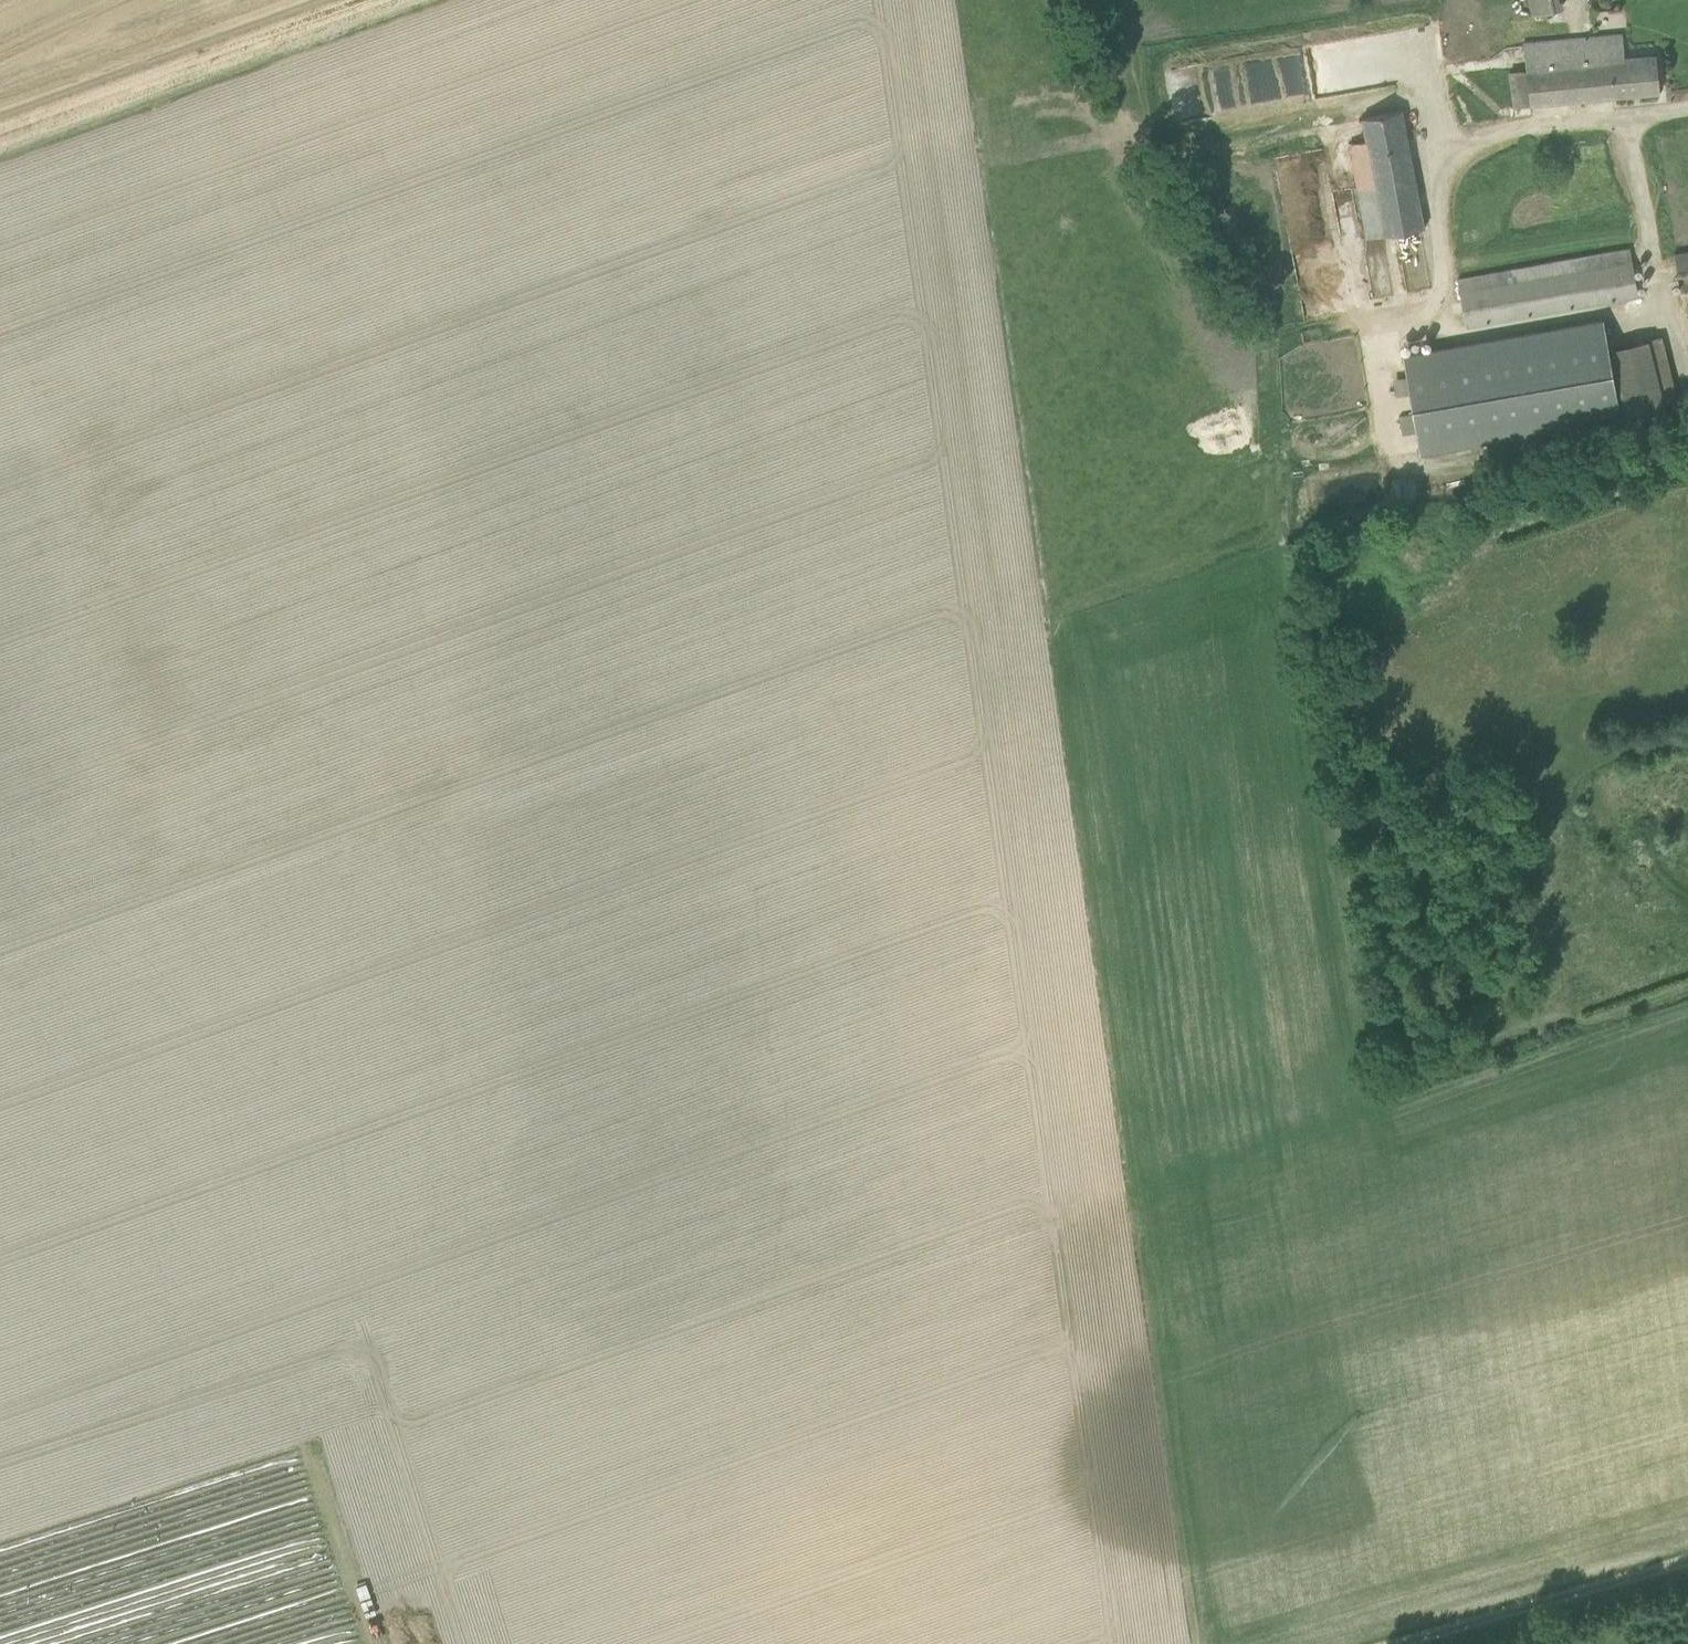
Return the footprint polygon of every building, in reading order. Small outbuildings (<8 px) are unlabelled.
[(1534,15),(1561,9),(1559,0),(1531,0),(1534,15)] [(1524,42),(1527,69),(1531,105),(1659,92),(1655,54),(1625,57),(1623,33),(1524,42)] [(1367,238),(1398,232),(1424,227),(1401,110),(1363,117),(1367,140),(1350,143),(1367,238)] [(1639,295),(1633,262),(1630,248),(1457,279),(1466,326),(1639,295)] [(1674,254),(1681,291),(1687,290),(1687,252),(1674,254)] [(1420,451),(1621,415),(1604,321),(1403,356),(1420,451)]
